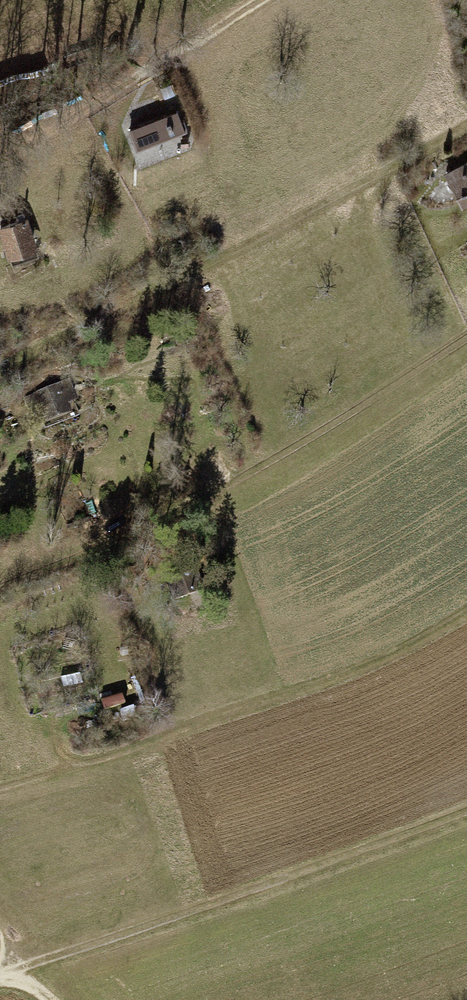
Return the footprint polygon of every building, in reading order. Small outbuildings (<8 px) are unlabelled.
[(184,130),(177,112),(130,130),(132,136),(148,130),(153,142),(184,130)] [(188,130),(137,150),(144,167),(182,153),(179,146),(192,140),(188,130)] [(446,175),(457,196),(466,191),(466,164),(446,175)] [(1,227),(11,256),(35,248),(23,214),(19,216),(21,220),(1,227)] [(39,397),(46,414),(64,408),(62,401),(71,398),(66,385),(39,397)] [(120,575),(123,583),(140,577),(136,568),(120,575)]
